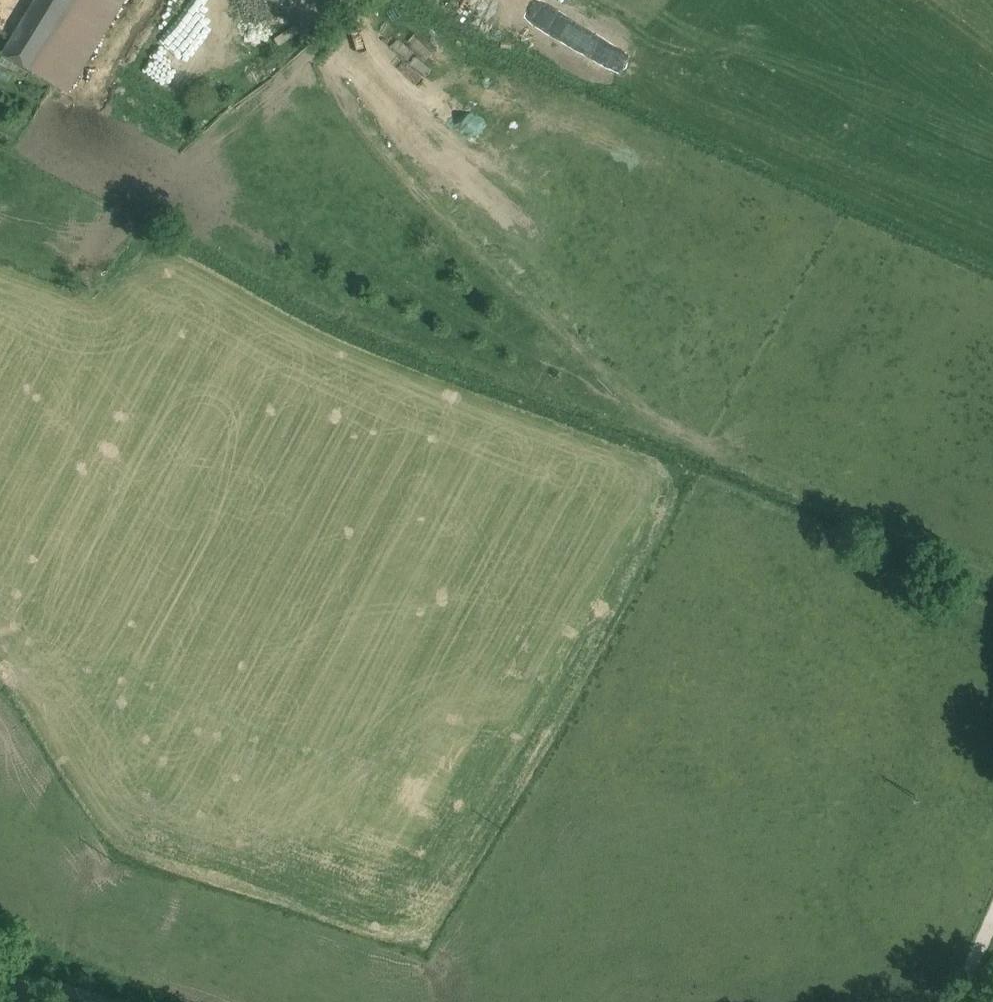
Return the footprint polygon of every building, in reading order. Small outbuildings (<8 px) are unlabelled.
[(4,53),(32,70),(74,0),(36,0),(4,53)] [(0,66),(0,77),(8,82),(13,73),(0,66)]
